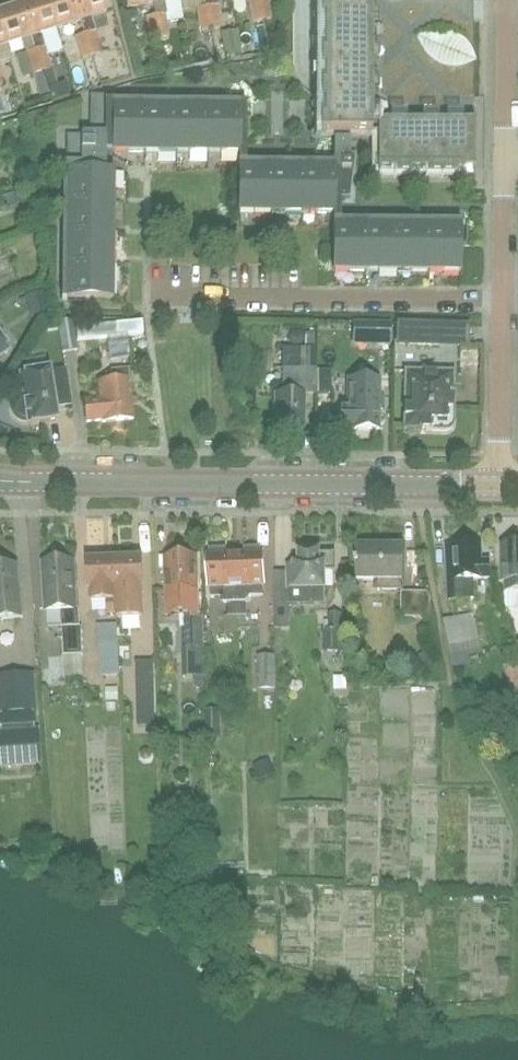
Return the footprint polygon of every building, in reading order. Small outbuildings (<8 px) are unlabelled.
[(46,0),(40,0),(21,6),(31,37),(35,50),(42,72),(51,69),(40,34),(56,29),(46,0)] [(74,0),(46,0),(56,29),(80,22),(74,0)] [(102,0),(74,0),(80,22),(84,34),(91,56),(101,53),(94,31),(95,31),(91,18),(106,13),(102,0)] [(153,2),(155,15),(159,38),(169,36),(166,22),(183,19),(179,0),(152,0),(153,2)] [(206,6),(210,29),(220,28),(216,5),(217,5),(216,0),(205,0),(206,6)] [(246,1),(248,0),(252,23),(262,22),(258,0),(246,0),(246,1)] [(262,22),(271,20),(267,0),(258,0),(262,22)] [(314,133),(371,133),(371,123),(377,123),(377,172),(379,172),(379,169),(397,169),(397,172),(411,172),(411,169),(429,169),(429,172),(454,172),(454,169),(474,169),(474,0),(314,0),(314,133)] [(21,6),(0,13),(0,26),(6,45),(31,37),(21,6)] [(210,29),(206,6),(196,8),(200,31),(210,29)] [(159,38),(155,15),(145,17),(149,40),(159,38)] [(238,29),(221,33),(223,44),(240,41),(238,29)] [(91,56),(84,34),(75,37),(82,59),(91,56)] [(240,41),(223,44),(226,56),(242,53),(240,41)] [(42,72),(35,50),(25,53),(32,75),(42,72)] [(108,57),(114,82),(126,79),(121,54),(108,57)] [(48,89),(53,102),(69,96),(65,83),(48,89)] [(68,165),(65,165),(65,166),(105,167),(106,96),(92,98),(92,136),(83,135),(83,136),(68,136),(68,165)] [(240,109),(113,108),(112,153),(240,154),(240,109)] [(238,168),(237,212),(334,213),(334,198),(350,198),(350,162),(349,162),(349,140),(333,140),(333,169),(238,168)] [(114,173),(69,172),(67,300),(111,301),(114,173)] [(36,190),(21,193),(24,212),(39,209),(36,190)] [(332,226),(332,271),(460,272),(461,227),(332,226)] [(77,349),(72,320),(57,322),(61,352),(77,349)] [(110,360),(130,358),(126,324),(106,326),(106,332),(108,332),(110,360)] [(390,324),(369,324),(368,344),(390,344),(390,324)] [(469,326),(442,325),(398,324),(398,344),(441,345),(468,347),(469,326)] [(286,334),(286,339),(291,342),(296,342),(301,339),(301,334),(296,331),(291,331),(286,334)] [(303,332),(303,349),(312,349),(312,332),(303,332)] [(9,352),(0,339),(0,357),(9,352)] [(314,394),(314,369),(314,349),(312,349),(303,349),(282,349),(281,394),(274,394),(274,428),(304,429),(305,395),(304,395),(304,394),(314,394)] [(476,364),(477,351),(459,350),(459,363),(476,364)] [(84,401),(86,422),(101,421),(101,422),(132,419),(128,369),(115,370),(116,381),(98,383),(99,400),(84,401)] [(316,369),(314,369),(314,394),(330,394),(330,370),(316,370),(316,369)] [(49,373),(49,370),(20,375),(24,399),(20,401),(16,406),(16,411),(18,416),(23,419),(27,419),(28,425),(57,420),(55,409),(72,407),(66,370),(49,373)] [(405,429),(425,429),(425,431),(446,432),(450,431),(453,428),(455,423),(456,391),(453,391),(454,372),(406,371),(405,429)] [(340,408),(340,427),(353,428),(353,429),(379,430),(380,411),(383,411),(383,399),(381,399),(381,381),(349,380),(348,409),(340,408)] [(504,582),(504,592),(517,592),(517,544),(501,544),(502,582),(504,582)] [(480,545),(447,546),(449,599),(474,597),(473,578),(490,577),(489,562),(481,562),(480,545)] [(357,580),(375,580),(375,590),(403,590),(403,546),(357,546),(357,580)] [(245,548),(246,554),(236,555),(238,615),(247,615),(246,602),(252,596),(263,596),(263,587),(265,587),(264,554),(262,554),(262,547),(245,548)] [(225,548),(209,549),(210,556),(208,556),(209,589),(211,588),(211,598),(221,597),(222,603),(228,603),(228,616),(238,615),(236,555),(226,555),(225,548)] [(290,629),(289,605),(325,604),(324,571),(335,571),(335,553),(319,554),(319,551),(299,552),(300,564),(288,565),(288,583),(274,583),(275,629),(290,629)] [(170,610),(199,608),(197,556),(165,557),(166,593),(169,593),(170,610)] [(144,617),(142,558),(115,559),(116,613),(116,618),(144,617)] [(116,613),(115,559),(87,560),(88,589),(90,589),(90,602),(107,602),(107,613),(116,613)] [(74,561),(43,562),(46,611),(61,610),(64,655),(82,654),(81,627),(79,627),(78,608),(76,608),(74,561)] [(18,565),(0,567),(0,621),(23,619),(18,565)] [(434,618),(429,592),(402,592),(402,618),(434,618)] [(203,613),(181,614),(182,675),(195,675),(195,687),(204,687),(203,674),(204,674),(203,613)] [(342,651),(342,614),(329,614),(329,622),(324,622),(324,651),(342,651)] [(443,621),(455,669),(470,665),(468,657),(482,654),(472,614),(443,621)] [(275,655),(273,655),(257,655),(257,690),(276,690),(275,655)] [(100,676),(120,675),(119,657),(99,659),(100,676)] [(154,661),(137,662),(138,701),(154,701),(154,661)] [(0,677),(0,722),(0,726),(36,723),(33,675),(0,677)] [(347,676),(334,677),(334,690),(348,689),(347,676)] [(81,677),(71,678),(71,684),(76,688),(82,688),(81,677)] [(474,680),(466,682),(470,694),(478,691),(474,680)] [(118,686),(106,687),(106,700),(119,700),(118,686)] [(434,693),(381,695),(381,705),(434,703),(434,693)] [(220,736),(220,709),(205,709),(206,736),(220,736)] [(349,730),(348,786),(376,787),(376,731),(349,730)] [(38,749),(0,751),(0,776),(15,775),(15,780),(39,778),(38,749)] [(270,763),(253,770),(258,780),(274,774),(270,763)] [(432,831),(430,800),(411,801),(413,832),(432,831)] [(280,809),(282,849),(328,847),(327,831),(344,830),(343,806),(280,809)] [(473,852),(501,853),(501,823),(473,823),(473,852)]
